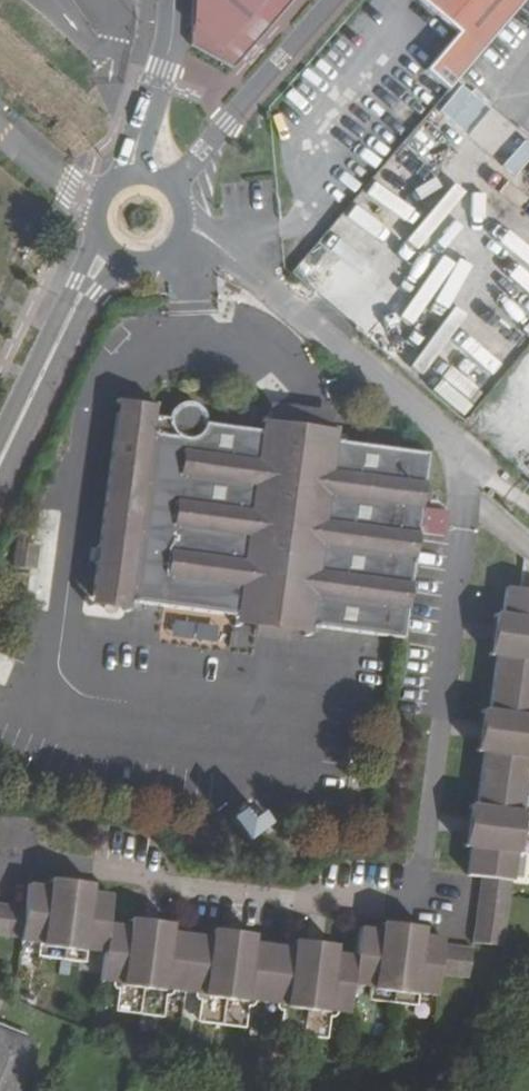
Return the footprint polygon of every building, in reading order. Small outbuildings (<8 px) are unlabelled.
[(191,27),(219,52),(264,0),(193,0),(191,27)] [(458,32),(425,71),(448,89),(524,0),(421,0),(458,32)] [(511,187),(481,222),(528,264),(528,202),(511,187)] [(155,406),(118,401),(116,413),(153,418),(155,406)] [(331,421),(268,412),(265,433),(153,418),(116,413),(92,596),(256,619),(254,629),(288,633),(289,623),(401,639),(424,474),(426,455),(329,442),(331,421)] [(34,568),(35,549),(15,548),(14,567),(34,568)] [(505,587),(467,876),(481,878),(512,882),(515,854),(528,856),(528,813),(521,812),(528,759),(528,564),(523,560),(519,589),(505,587)] [(512,882),(481,878),(480,885),(511,888),(512,882)] [(0,904),(0,935),(20,938),(20,942),(38,945),(34,972),(82,978),(86,950),(103,954),(100,982),(118,985),(115,1012),(162,1018),(166,990),(200,995),(197,1023),(244,1029),(248,1001),(282,1006),(278,1034),(326,1041),(330,1012),(348,1015),(352,986),(370,988),(366,1016),(414,1022),(418,995),(436,997),(439,975),(468,979),(472,949),(442,945),(443,938),(360,927),(356,956),(108,924),(111,896),(27,885),(24,908),(0,904)] [(503,947),(511,888),(480,885),(472,943),(503,947)] [(0,1031),(0,1090),(17,1090),(35,1045),(0,1031)]
